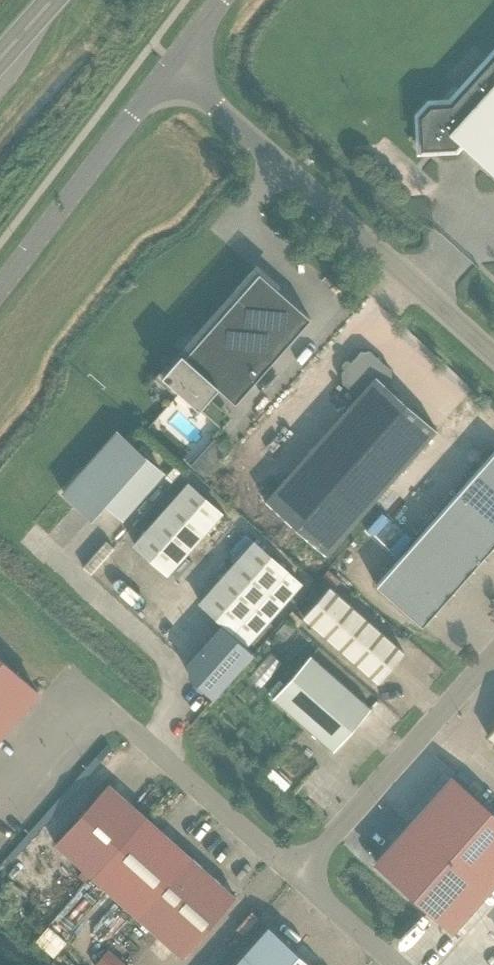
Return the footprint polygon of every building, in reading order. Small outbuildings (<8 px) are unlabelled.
[(493,172),(493,53),(450,101),(429,102),(418,115),(419,132),(425,137),(420,141),(429,149),(433,145),(439,150),(456,149),(461,142),(493,172)] [(161,375),(222,428),(223,427),(204,410),(213,400),(208,396),(217,387),(235,402),(310,317),(259,272),(185,355),(181,352),(161,375)] [(325,554),(436,429),(386,384),(392,378),(391,370),(369,350),(361,351),(342,373),(342,382),(358,396),(265,501),(325,554)] [(117,431),(63,492),(90,516),(103,501),(121,517),(162,471),(117,431)] [(493,488),(493,452),(476,472),(493,488)] [(476,472),(456,494),(493,528),(493,488),(476,472)] [(167,573),(221,512),(188,483),(134,544),(167,573)] [(436,517),(482,557),(493,544),(493,528),(456,494),(436,517)] [(436,517),(416,539),(462,580),(482,557),(436,517)] [(416,539),(396,562),(442,602),(462,580),(416,539)] [(222,625),(189,662),(190,676),(213,696),(252,652),(240,641),(242,639),(246,643),(301,582),(254,541),(200,602),(231,629),(229,632),(222,625)] [(422,625),(442,602),(396,562),(376,585),(422,625)] [(378,682),(404,652),(329,586),(303,616),(378,682)] [(371,708),(310,655),(273,697),(334,750),(371,708)] [(37,691),(0,658),(0,733),(37,691)] [(12,745),(0,734),(0,758),(12,745)] [(402,832),(479,899),(493,882),(493,815),(451,777),(402,832)] [(108,783),(55,843),(182,956),(236,896),(108,783)] [(479,899),(402,832),(376,862),(452,930),(479,899)] [(268,925),(232,964),(313,964),(268,925)] [(109,949),(96,964),(129,964),(109,949)]
